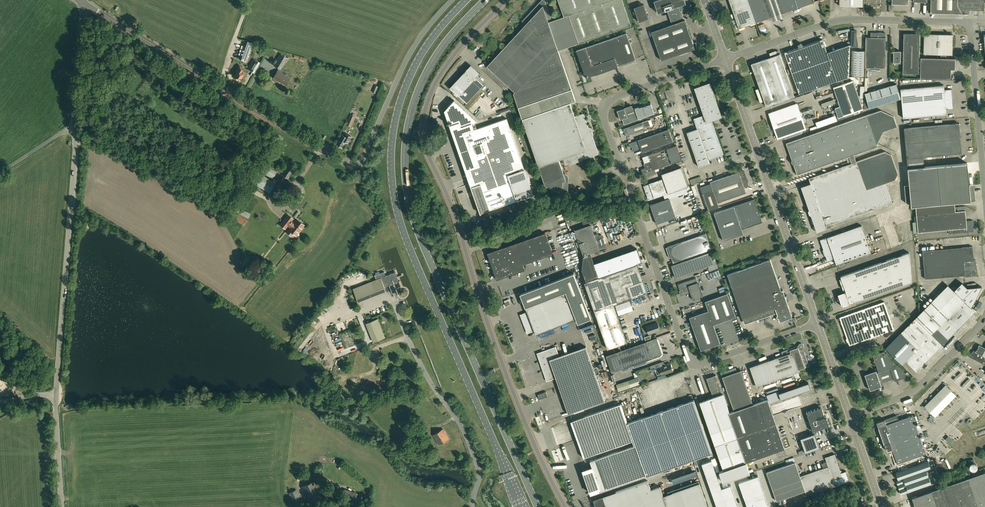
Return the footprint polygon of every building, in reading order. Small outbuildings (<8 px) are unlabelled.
[(487,66),(515,92),(558,48),(558,50),(570,46),(579,44),(569,15),(564,17),(564,16),(548,22),(548,21),(552,19),(545,0),(542,0),(522,21),(526,24),(487,66)] [(569,15),(579,44),(625,28),(631,25),(622,0),(558,0),(564,16),(564,17),(569,15)] [(687,25),(685,20),(684,20),(680,9),(682,8),(681,4),(686,3),(685,0),(654,0),(653,0),(658,13),(666,10),(671,24),(651,31),(661,60),(695,48),(687,25)] [(755,23),(747,0),(729,0),(739,29),(755,23)] [(755,23),(772,17),(766,0),(747,0),(755,23)] [(781,14),(815,2),(814,0),(776,0),(781,14)] [(931,13),(960,13),(962,14),(962,13),(969,14),(969,13),(969,11),(970,11),(970,10),(971,10),(984,10),(984,8),(984,0),(931,0),(931,13)] [(644,4),(634,7),(639,22),(649,18),(644,4)] [(877,67),(877,32),(870,32),(870,37),(866,37),(865,53),(865,67),(877,67)] [(885,33),(877,32),(877,67),(885,67),(886,37),(885,37),(885,33)] [(636,59),(635,57),(630,43),(633,41),(632,38),(629,39),(626,33),(576,50),(585,73),(586,78),(618,67),(618,66),(636,59)] [(900,61),(900,64),(903,64),(903,73),(919,74),(920,34),(904,33),(904,52),(901,52),(900,61)] [(953,34),(927,34),(924,34),(924,54),(941,54),(941,58),(921,57),(920,79),(951,79),(951,69),(955,69),(955,61),(955,58),(946,58),(946,55),(953,55),(953,34)] [(799,94),(837,81),(850,76),(851,44),(827,52),(823,39),(821,39),(803,46),(802,43),(797,44),(799,47),(784,52),(790,68),(792,73),(799,94)] [(240,59),(247,61),(254,43),(246,40),(240,59)] [(571,89),(558,50),(558,48),(515,92),(513,93),(518,107),(538,100),(571,89)] [(852,52),(851,76),(863,77),(864,53),(852,52)] [(281,69),(285,61),(287,58),(280,54),(274,65),(281,69)] [(795,96),(793,92),(780,54),(751,63),(765,102),(766,106),(795,96)] [(253,58),(247,70),(253,73),(259,61),(253,58)] [(240,72),(242,69),(243,68),(240,67),(238,70),(236,72),(237,73),(234,77),(239,81),(242,77),(245,79),(247,76),(244,74),(240,72)] [(479,75),(478,74),(476,72),(472,69),(470,69),(469,70),(452,89),(459,96),(467,103),(484,84),(476,77),(479,75)] [(277,71),(273,78),(286,85),(290,78),(277,71)] [(853,80),(833,88),(839,106),(835,108),(838,117),(843,116),(863,109),(853,80)] [(718,101),(717,102),(710,82),(694,88),(704,115),(693,119),(697,129),(687,132),(699,167),(709,163),(708,160),(724,154),(712,120),(722,117),(718,106),(720,106),(720,107),(720,106),(720,105),(720,104),(720,103),(719,102),(719,101),(718,101)] [(897,84),(865,93),(870,108),(901,98),(897,84)] [(902,104),(952,99),(951,89),(944,90),(944,85),(900,89),(901,98),(902,104)] [(591,135),(589,135),(587,129),(588,128),(583,115),(582,114),(578,116),(575,117),(570,103),(576,101),(571,89),(538,100),(518,107),(523,119),(546,185),(559,190),(561,190),(563,190),(561,190),(561,185),(564,185),(564,180),(566,180),(566,178),(564,173),(559,158),(582,151),(584,157),(585,157),(598,153),(592,135),(591,135)] [(665,91),(668,100),(673,98),(670,89),(665,91)] [(952,99),(902,104),(903,118),(947,114),(946,109),(953,109),(952,99)] [(477,121),(455,101),(454,100),(444,109),(452,130),(475,122),(477,121)] [(624,124),(625,124),(655,114),(650,102),(625,111),(624,108),(617,111),(620,119),(622,119),(624,124)] [(797,103),(769,113),(768,113),(777,139),(778,139),(784,136),(785,139),(802,133),(801,131),(806,129),(797,103)] [(484,114),(480,110),(475,115),(479,119),(484,114)] [(867,115),(786,143),(792,159),(791,161),(792,163),(794,165),(797,175),(838,160),(846,157),(854,155),(878,146),(877,144),(883,131),(897,126),(894,116),(881,110),(867,115)] [(481,213),(534,195),(531,188),(524,169),(506,118),(481,127),(477,128),(475,122),(452,130),(454,136),(466,173),(470,171),(471,176),(475,186),(472,187),(481,213)] [(648,120),(623,128),(626,136),(645,129),(644,127),(650,125),(648,120)] [(906,158),(907,168),(925,166),(924,156),(962,153),(959,123),(904,128),(906,158)] [(630,148),(631,147),(632,147),(632,149),(633,149),(634,149),(635,151),(641,149),(642,153),(673,142),(668,129),(638,140),(629,143),(630,148)] [(337,143),(340,145),(342,146),(342,147),(346,141),(348,143),(352,137),(346,133),(345,136),(342,134),(337,143)] [(642,157),(644,162),(646,166),(645,166),(645,168),(641,169),(643,174),(681,160),(676,145),(667,148),(642,157)] [(811,183),(802,187),(810,209),(812,215),(818,231),(832,226),(831,224),(892,202),(885,183),(895,179),(898,173),(891,154),(885,151),(856,161),(854,155),(846,157),(847,160),(848,162),(848,164),(842,166),(809,178),(811,183)] [(259,170),(273,178),(277,172),(263,163),(259,170)] [(967,163),(925,166),(907,168),(911,207),(916,206),(954,202),(970,201),(967,163)] [(289,179),(295,170),(287,164),(281,173),(289,179)] [(649,184),(644,186),(643,186),(648,200),(649,200),(663,195),(668,193),(686,187),(688,186),(681,166),(661,174),(663,178),(649,183),(649,184)] [(710,182),(713,190),(702,193),(709,211),(719,207),(718,203),(746,192),(744,188),(749,186),(748,182),(743,170),(739,172),(710,182)] [(274,179),(273,181),(258,172),(252,182),(263,188),(269,192),(275,182),(276,180),(274,179)] [(702,181),(700,176),(690,180),(691,185),(702,181)] [(657,224),(658,224),(676,217),(669,198),(650,205),(657,224)] [(758,219),(761,218),(754,199),(734,206),(714,213),(724,240),(743,233),(742,229),(759,223),(758,219)] [(916,215),(917,216),(918,232),(948,230),(948,234),(969,232),(974,232),(973,227),(972,227),(971,225),(973,225),(973,220),(966,221),(965,211),(966,211),(965,206),(955,207),(954,202),(916,206),(916,215)] [(238,206),(231,218),(243,225),(250,213),(238,206)] [(584,227),(575,230),(578,238),(583,255),(581,269),(586,282),(585,282),(595,311),(608,349),(617,345),(620,345),(627,342),(614,304),(646,293),(647,293),(637,264),(642,262),(638,249),(612,258),(603,261),(594,264),(591,253),(599,250),(599,248),(605,246),(603,240),(601,234),(598,236),(595,237),(594,233),(591,224),(590,221),(587,214),(586,212),(579,212),(584,227)] [(293,233),(295,235),(296,235),(298,232),(299,232),(302,229),(301,228),(302,227),(304,225),(297,219),(294,223),(291,221),(293,218),(288,215),(280,225),(281,226),(285,229),(288,225),(290,227),(287,232),(291,235),(293,233)] [(862,225),(820,239),(824,249),(826,255),(828,261),(835,259),(836,261),(837,264),(871,252),(870,249),(868,243),(862,225)] [(523,264),(542,258),(553,254),(545,232),(535,236),(487,253),(497,279),(517,272),(523,270),(524,270),(523,264)] [(701,235),(673,245),(667,247),(668,247),(666,248),(670,258),(671,257),(673,263),(711,249),(705,233),(701,235)] [(976,260),(974,260),(972,246),(922,251),(925,279),(965,275),(965,277),(977,276),(976,260)] [(671,266),(676,278),(708,266),(710,270),(719,267),(713,251),(674,265),(671,266)] [(846,292),(845,293),(839,295),(843,307),(851,305),(850,304),(912,282),(909,252),(841,276),(846,292)] [(780,321),(792,317),(783,290),(781,290),(770,259),(727,274),(743,320),(775,309),(777,315),(776,315),(777,318),(778,317),(780,321)] [(353,288),(357,298),(375,291),(389,286),(392,293),(393,293),(392,293),(397,291),(398,295),(399,295),(398,294),(399,294),(399,295),(400,296),(401,296),(401,297),(402,297),(403,297),(404,297),(405,296),(406,296),(407,295),(407,294),(407,293),(407,292),(407,291),(407,290),(406,289),(405,288),(404,288),(403,288),(402,288),(401,288),(401,286),(399,282),(400,281),(399,281),(395,271),(395,272),(385,275),(384,271),(381,273),(379,272),(376,273),(375,276),(376,279),(353,288)] [(574,315),(576,319),(578,324),(591,318),(574,273),(560,278),(566,292),(571,305),(574,315)] [(524,324),(571,305),(566,292),(560,278),(520,294),(525,307),(527,312),(520,315),(524,324)] [(690,290),(690,292),(693,300),(703,296),(696,278),(678,284),(681,294),(687,292),(688,292),(688,291),(690,290)] [(977,310),(971,307),(982,286),(967,288),(962,282),(954,290),(948,285),(933,300),(920,313),(910,324),(891,342),(885,348),(902,365),(906,361),(916,371),(937,350),(938,350),(943,346),(942,345),(977,310)] [(720,344),(714,325),(723,321),(736,317),(728,293),(705,301),(709,311),(690,317),(693,327),(695,332),(699,345),(700,347),(701,350),(720,344)] [(840,317),(842,322),(850,345),(887,332),(894,329),(888,312),(885,301),(840,317)] [(534,330),(574,315),(571,305),(524,324),(527,333),(534,330)] [(576,319),(574,315),(534,330),(536,335),(576,319)] [(379,318),(367,323),(374,343),(378,341),(387,337),(379,318)] [(657,322),(656,323),(646,326),(649,334),(660,330),(657,322)] [(657,338),(619,351),(607,355),(613,372),(649,360),(649,359),(660,356),(662,354),(657,339),(657,338)] [(750,367),(756,386),(799,371),(799,369),(809,366),(803,348),(804,346),(803,344),(801,343),(799,344),(798,346),(782,352),(783,355),(750,367)] [(968,356),(984,365),(984,348),(979,345),(978,346),(975,351),(974,350),(972,352),(968,356)] [(568,414),(569,413),(605,401),(586,347),(559,356),(555,347),(537,353),(547,381),(556,378),(568,414)] [(883,385),(883,383),(894,379),(890,368),(897,365),(883,351),(873,355),(879,372),(877,373),(876,371),(866,375),(869,384),(871,389),(873,388),(883,385)] [(670,363),(669,364),(659,367),(661,373),(657,375),(658,378),(667,375),(666,373),(673,371),(670,363)] [(908,376),(897,365),(890,368),(894,379),(894,381),(908,376)] [(740,403),(751,399),(741,370),(737,371),(736,368),(728,370),(728,371),(740,403)] [(753,404),(751,399),(740,403),(728,371),(726,372),(726,371),(725,371),(724,370),(722,371),(721,373),(722,375),(723,375),(724,376),(722,377),(734,411),(753,404)] [(729,413),(730,412),(723,393),(722,394),(716,375),(706,378),(713,397),(700,402),(707,422),(708,427),(723,470),(719,471),(723,482),(750,473),(746,462),(729,413)] [(638,376),(628,380),(616,384),(619,391),(631,387),(640,383),(639,381),(638,376)] [(767,399),(730,412),(729,413),(746,462),(785,448),(767,399)] [(636,445),(646,476),(650,474),(712,453),(704,428),(702,423),(694,400),(657,412),(628,422),(634,440),(636,445)] [(621,404),(571,421),(584,458),(634,440),(628,422),(621,404)] [(821,407),(820,407),(806,412),(813,431),(829,426),(827,418),(825,419),(821,407)] [(876,422),(880,432),(885,448),(886,448),(887,451),(892,449),(892,450),(893,450),(897,463),(926,453),(913,415),(898,420),(897,415),(885,419),(876,422)] [(820,448),(815,433),(800,438),(805,453),(820,448)] [(583,470),(588,486),(591,493),(600,490),(601,492),(646,476),(636,445),(590,461),(592,467),(583,470)] [(840,470),(835,454),(826,457),(827,461),(828,466),(800,476),(806,491),(805,491),(807,496),(835,486),(836,486),(840,485),(840,484),(849,481),(846,471),(841,473),(840,470)] [(900,471),(896,472),(899,480),(897,480),(900,491),(902,490),(903,493),(940,480),(938,474),(935,466),(935,465),(938,464),(936,459),(933,460),(933,459),(928,461),(900,471)] [(973,463),(972,463),(972,462),(974,462),(973,459),(968,460),(969,463),(971,463),(971,464),(970,464),(970,465),(969,466),(969,467),(970,468),(970,469),(971,469),(971,470),(972,470),(973,470),(974,470),(975,470),(976,470),(976,469),(977,469),(977,468),(977,467),(977,466),(977,465),(976,464),(975,463),(974,463),(973,463)] [(702,464),(717,506),(739,506),(731,485),(722,488),(711,460),(702,464)] [(806,491),(800,476),(795,462),(767,472),(777,501),(805,491),(806,491)] [(296,475),(298,481),(305,478),(302,472),(296,475)] [(969,478),(979,506),(983,506),(984,506),(984,472),(969,478)] [(739,482),(747,506),(769,506),(758,476),(739,482)] [(969,478),(950,485),(958,506),(979,506),(969,478)] [(301,487),(310,503),(322,497),(314,480),(301,487)] [(593,499),(596,506),(708,506),(699,483),(663,496),(660,487),(651,490),(648,481),(593,499)] [(950,485),(931,491),(936,506),(958,506),(950,485)] [(299,496),(296,489),(289,493),(295,503),(301,500),(300,497),(301,497),(300,496),(299,496)] [(931,491),(912,498),(915,506),(936,506),(931,491)]
